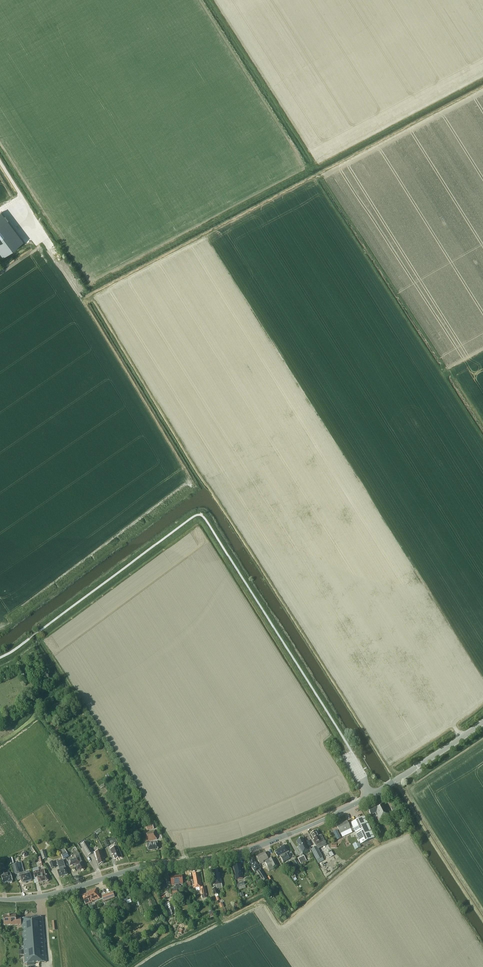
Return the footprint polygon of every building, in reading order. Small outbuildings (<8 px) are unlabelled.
[(0,213),(0,252),(3,255),(23,240),(13,227),(2,212),(0,213)] [(391,815),(384,802),(376,806),(368,809),(371,815),(375,813),(379,821),(391,815)] [(351,829),(351,831),(354,829),(361,844),(374,838),(365,817),(351,824),(352,825),(349,826),(347,821),(337,826),(341,834),(351,829)] [(157,840),(155,830),(144,832),(146,842),(157,840)] [(320,836),(317,831),(311,834),(314,840),(313,840),(316,846),(325,841),(322,835),(320,836)] [(298,848),(301,854),(309,851),(305,845),(306,845),(303,839),(296,842),(299,847),(298,848)] [(147,843),(148,851),(158,849),(157,841),(147,843)] [(82,845),(88,856),(93,853),(87,842),(82,845)] [(358,842),(353,845),(355,850),(361,848),(358,842)] [(289,852),(285,845),(281,848),(275,852),(278,857),(281,855),(282,856),(280,857),(283,862),(289,859),(286,854),(289,852)] [(113,854),(115,860),(122,858),(118,846),(110,849),(112,855),(113,854)] [(323,858),(317,847),(311,850),(317,861),(323,858)] [(69,857),(64,848),(59,851),(64,860),(69,857)] [(95,856),(96,860),(97,859),(99,865),(104,864),(103,862),(105,862),(104,859),(105,859),(103,853),(102,851),(94,853),(95,856)] [(268,859),(265,852),(256,857),(260,864),(264,862),(263,861),(268,859)] [(80,871),(85,870),(81,858),(72,861),(71,860),(68,861),(70,866),(75,864),(77,870),(79,869),(80,871)] [(265,862),(269,871),(274,869),(273,867),(277,866),(273,858),(266,861),(266,862),(265,862)] [(253,868),(252,868),(255,872),(256,871),(258,873),(257,873),(263,882),(268,879),(265,874),(262,870),(261,871),(260,869),(261,868),(255,859),(249,863),(252,867),(253,868)] [(57,871),(60,878),(68,875),(63,860),(57,862),(60,870),(57,871)] [(20,874),(23,883),(32,881),(29,872),(23,873),(20,863),(14,865),(16,875),(20,874)] [(243,874),(241,865),(234,867),(236,875),(235,876),(236,880),(243,878),(242,874),(243,874)] [(6,870),(1,871),(2,876),(2,877),(4,884),(8,883),(9,884),(12,883),(12,882),(10,874),(10,873),(7,874),(6,870)] [(44,870),(33,872),(35,879),(37,878),(39,883),(48,881),(47,875),(45,875),(44,870)] [(219,874),(218,871),(212,872),(213,877),(213,878),(214,886),(216,885),(222,884),(220,874),(219,874)] [(200,877),(199,877),(199,874),(193,875),(194,881),(193,881),(194,889),(202,887),(200,877)] [(180,886),(179,884),(183,884),(182,876),(171,877),(172,885),(176,885),(176,887),(174,887),(175,890),(172,891),(173,896),(178,895),(177,890),(182,890),(181,886),(180,886)] [(100,898),(96,888),(88,891),(89,894),(82,896),(86,905),(89,903),(89,902),(100,898)] [(113,892),(102,896),(104,901),(115,897),(113,892)] [(16,919),(16,916),(4,916),(5,925),(11,925),(21,925),(21,919),(16,919)] [(25,964),(46,962),(43,917),(22,919),(25,964)]
